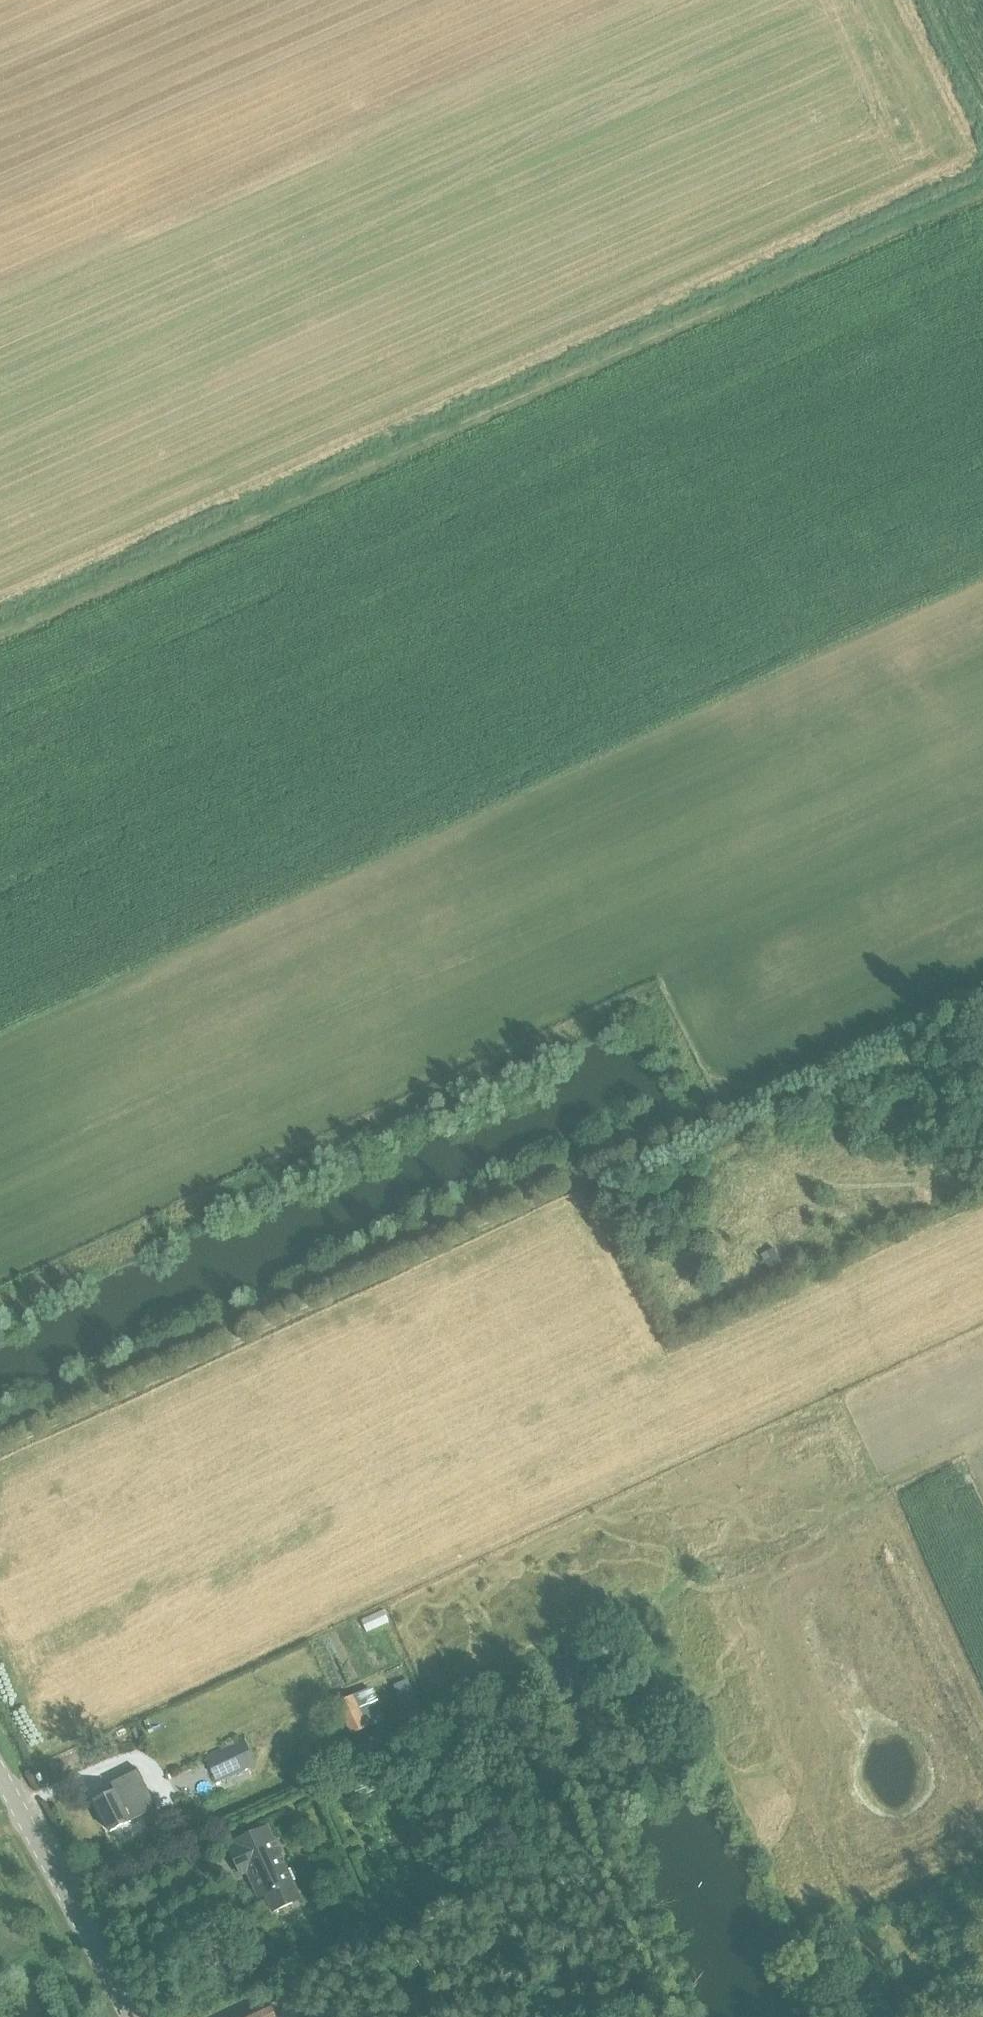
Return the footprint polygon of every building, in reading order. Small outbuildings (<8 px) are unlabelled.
[(365,1617),(372,1629),(395,1617),(388,1604),(365,1617)] [(372,1689),(353,1697),(338,1704),(352,1735),(386,1720),(372,1689)] [(207,1756),(219,1782),(251,1767),(239,1741),(207,1756)] [(95,1801),(110,1832),(132,1822),(126,1810),(138,1805),(137,1804),(150,1797),(138,1774),(113,1786),(116,1791),(95,1801)] [(267,1895),(274,1912),(301,1900),(268,1827),(234,1842),(236,1845),(229,1848),(241,1875),(248,1872),(260,1898),(267,1895)] [(251,2016),(276,2016),(272,2007),(251,2016)]
